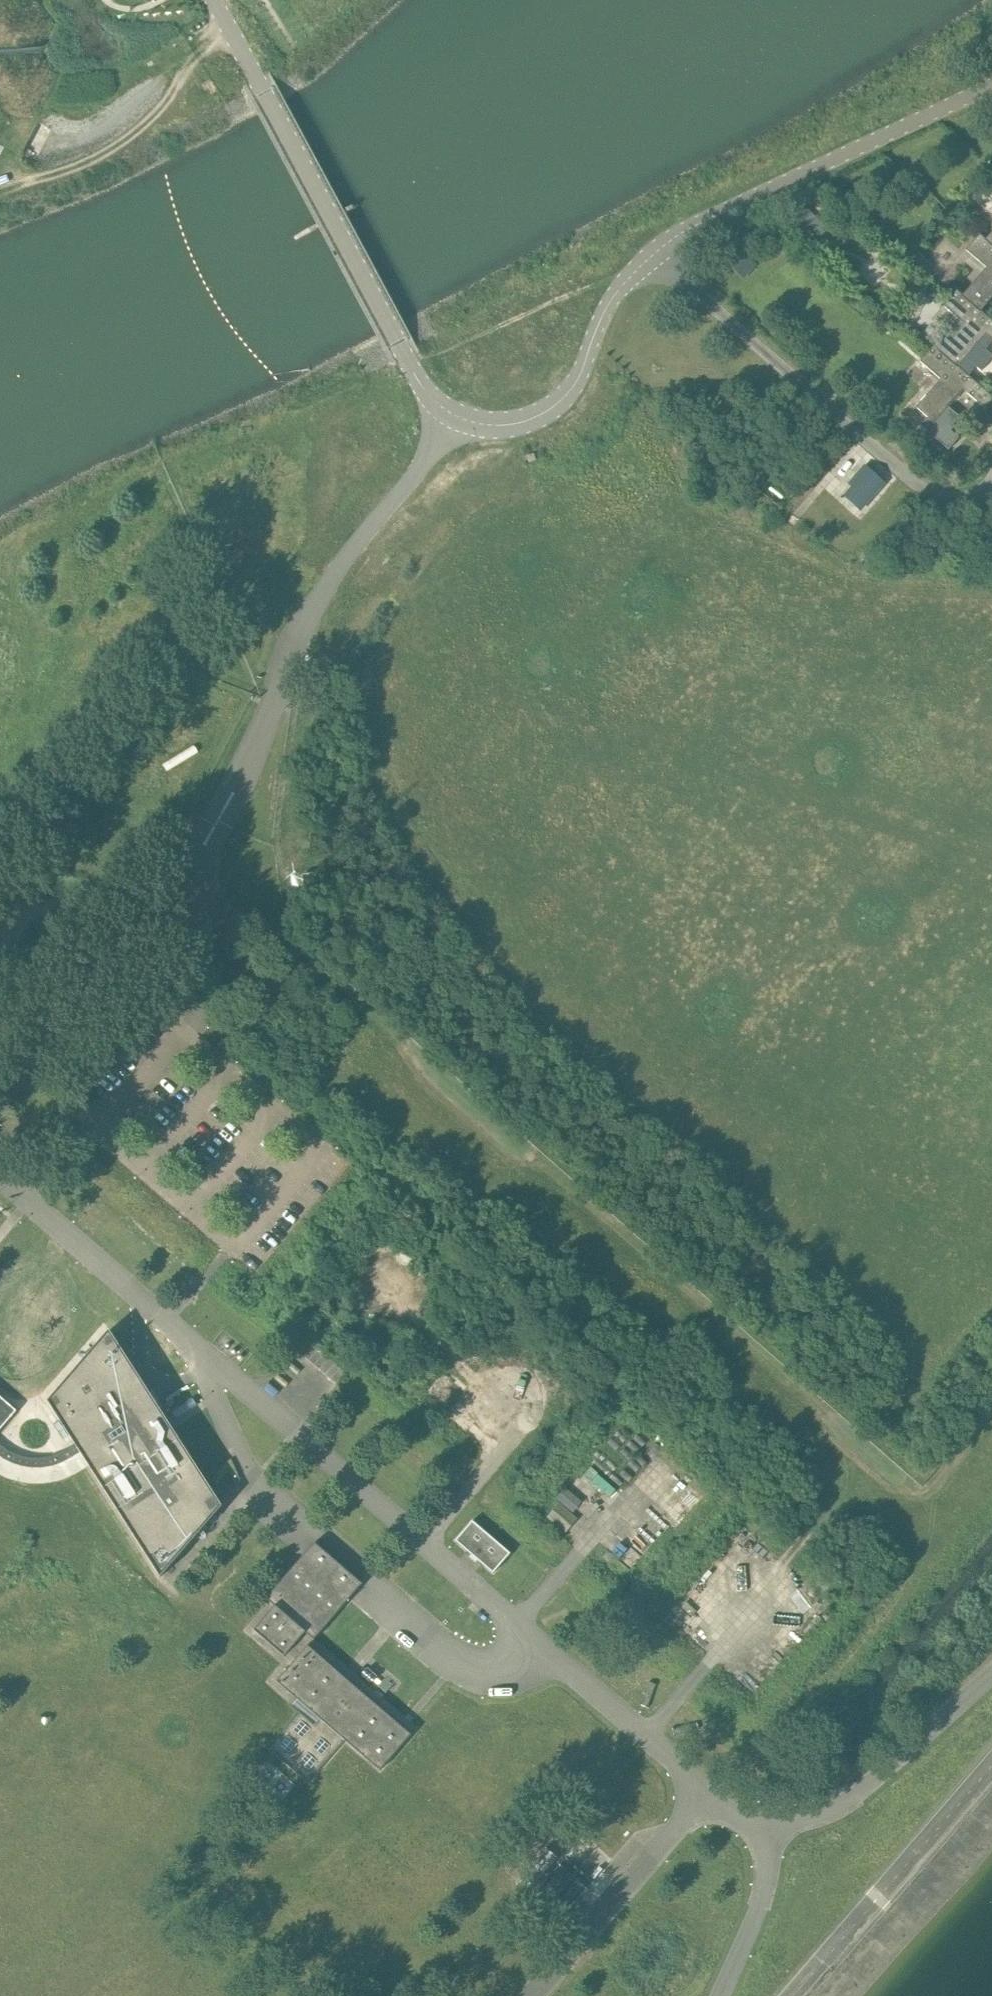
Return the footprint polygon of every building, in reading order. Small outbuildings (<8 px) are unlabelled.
[(987,240),(980,234),(966,250),(987,268),(964,296),(981,311),(991,298),(991,244),(987,240)] [(913,261),(924,270),(931,262),(919,253),(913,261)] [(933,285),(925,295),(934,303),(943,294),(933,285)] [(934,345),(958,367),(987,334),(991,339),(991,320),(981,311),(964,296),(957,290),(943,306),(957,318),(934,345)] [(917,408),(927,417),(920,425),(948,449),(958,437),(951,431),(955,426),(953,425),(960,417),(948,407),(963,390),(985,409),(991,401),(991,396),(958,367),(934,345),(920,361),(942,380),(917,408)] [(901,435),(896,442),(902,447),(907,441),(901,435)] [(850,491),(842,500),(860,515),(884,487),(864,469),(846,487),(850,491)] [(72,1458),(80,1452),(161,1577),(222,1506),(110,1330),(48,1401),(75,1444),(67,1450),(54,1456),(40,1459),(26,1458),(12,1453),(1,1445),(0,1445),(0,1456),(3,1458),(16,1464),(30,1468),(45,1467),(59,1464),(72,1458)] [(313,1344),(303,1356),(336,1384),(346,1372),(313,1344)] [(17,1410),(0,1396),(0,1430),(17,1410)] [(649,1447),(643,1454),(650,1461),(656,1454),(649,1447)] [(565,1488),(556,1498),(572,1512),(581,1501),(565,1488)] [(561,1504),(549,1518),(564,1532),(576,1518),(561,1504)] [(493,1573),(510,1553),(472,1520),(455,1540),(493,1573)] [(296,1659),(287,1669),(277,1681),(297,1699),(291,1706),(298,1712),(268,1747),(309,1783),(345,1740),(380,1770),(417,1727),(416,1727),(314,1639),(362,1583),(314,1542),(266,1598),(274,1606),(254,1630),(284,1656),(288,1652),(296,1659)] [(546,1847),(521,1874),(533,1885),(558,1857),(546,1847)] [(574,1863),(586,1874),(594,1865),(582,1854),(574,1863)]
